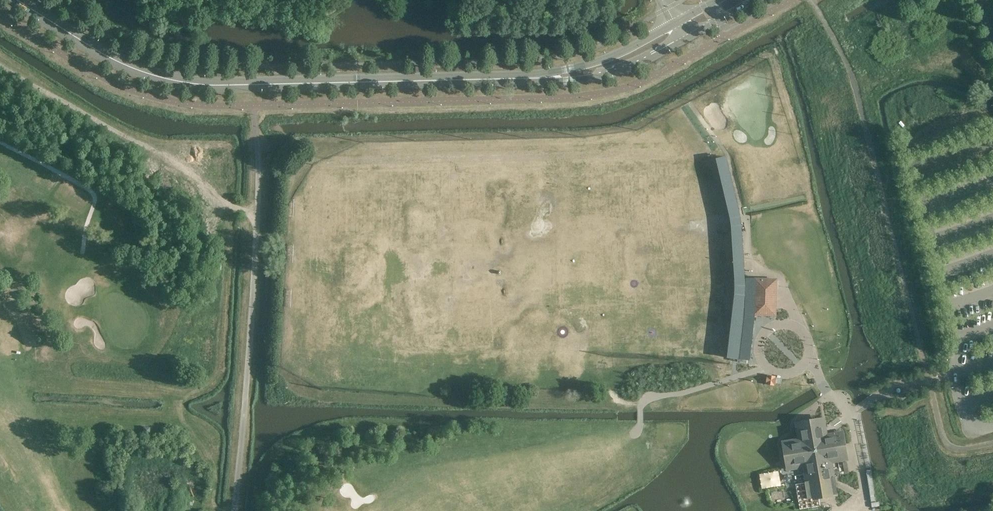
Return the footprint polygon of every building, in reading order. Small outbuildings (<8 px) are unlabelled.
[(745,286),(742,226),(741,217),(727,158),(717,160),(731,219),(732,227),(735,286),(735,295),(732,325),(742,326),(745,295),(745,286)] [(776,316),(777,296),(777,279),(755,279),(754,315),(776,316)] [(830,461),(847,459),(842,434),(826,436),(823,420),(798,424),(801,440),(784,443),(788,468),(805,466),(811,499),(836,494),(830,461)] [(876,501),(871,470),(867,471),(872,501),(876,501)]
